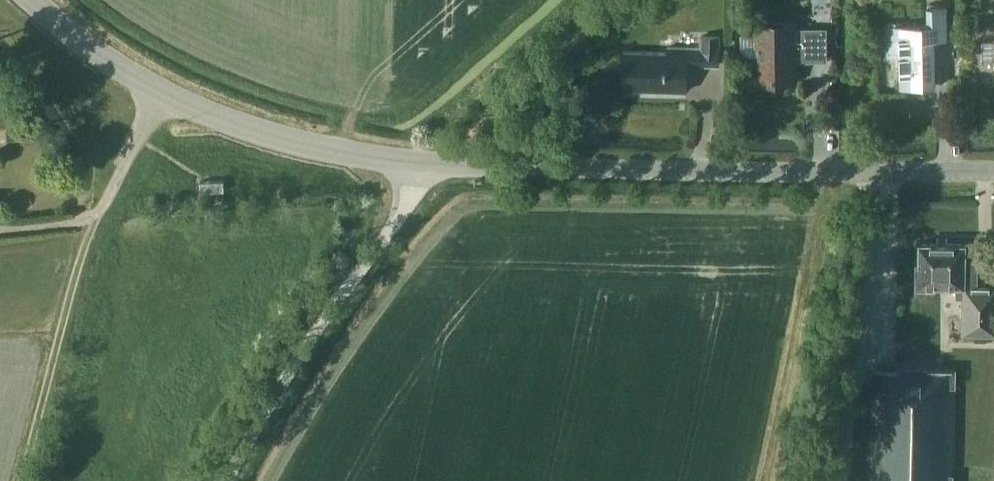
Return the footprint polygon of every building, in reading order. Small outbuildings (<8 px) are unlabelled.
[(933,40),(946,40),(945,7),(926,7),(926,25),(886,26),(887,57),(899,56),(900,87),(934,86),(934,84),(940,83),(940,73),(934,74),(933,40)] [(794,62),(828,61),(827,27),(793,28),(793,23),(756,24),(757,47),(754,47),(755,62),(757,62),(757,78),(794,77),(794,62)] [(686,62),(701,63),(718,63),(718,35),(699,35),(699,47),(665,46),(666,52),(623,51),(622,88),(686,89),(686,62)] [(982,40),(982,60),(993,60),(993,40),(982,40)] [(977,281),(978,264),(972,257),(967,257),(968,239),(920,236),(917,284),(936,285),(936,282),(958,283),(957,294),(964,295),(962,330),(993,332),(993,283),(977,281)] [(956,367),(873,366),(870,480),(954,480),(956,367)]
